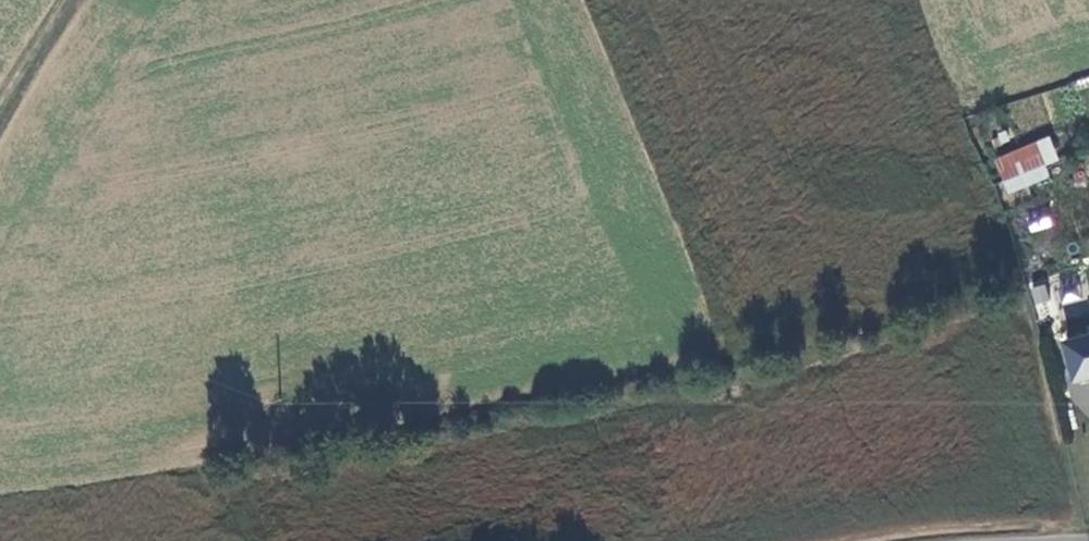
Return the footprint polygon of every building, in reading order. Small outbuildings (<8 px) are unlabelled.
[(1049,156),(1062,151),(1051,128),(999,152),(1009,175),(1049,156)] [(1062,151),(1049,156),(1009,175),(1015,188),(1055,170),(1088,155),(1083,141),(1062,151)] [(1076,339),(1087,376),(1088,375),(1088,335),(1076,339)]
